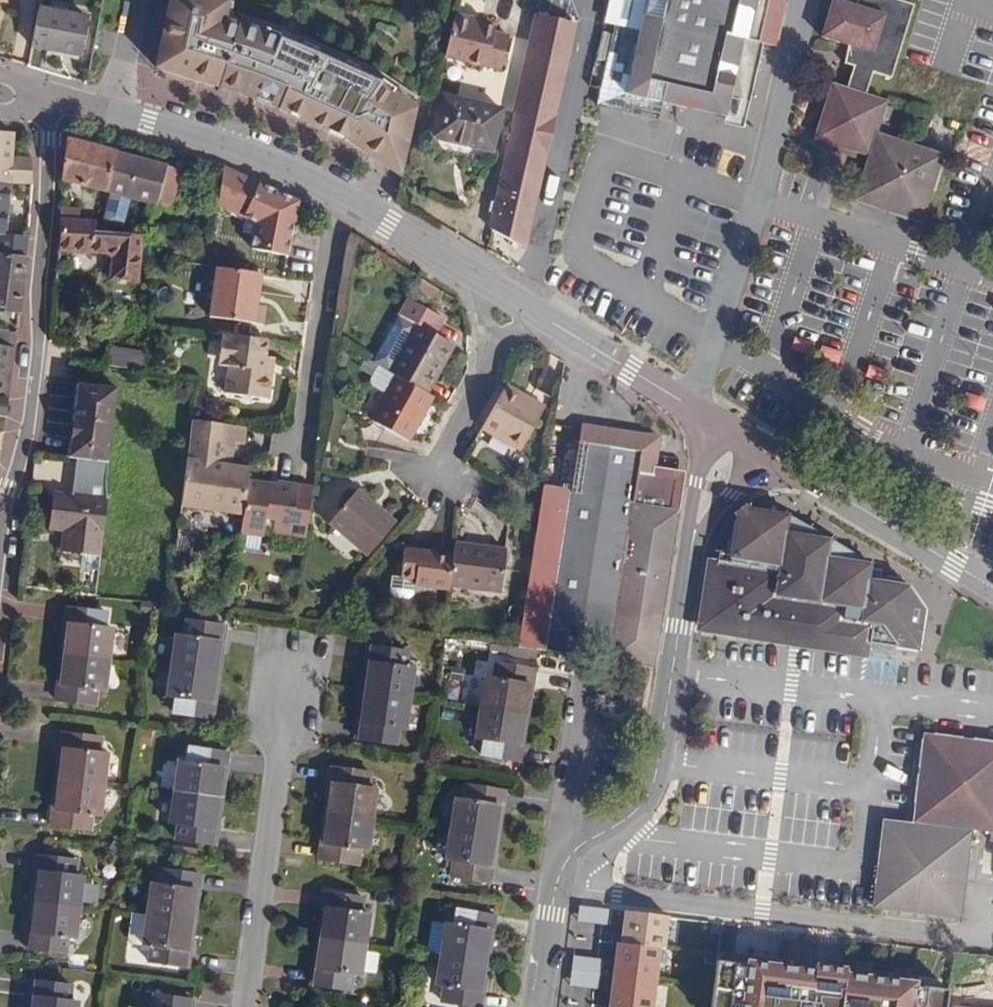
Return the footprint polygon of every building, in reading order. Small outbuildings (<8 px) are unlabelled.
[(284,30),(266,21),(232,13),(234,3),(218,0),(171,0),(157,69),(257,101),(284,30)] [(639,28),(614,23),(596,102),(659,116),(663,101),(686,106),(690,87),(713,92),(729,96),(733,76),(752,80),(761,41),(769,43),(778,3),(769,1),(770,0),(645,0),(639,28)] [(884,107),(886,102),(872,98),(878,77),(893,82),(916,10),(883,0),(861,0),(858,10),(835,3),(823,41),(850,50),(845,67),(854,70),(848,89),(832,85),(815,140),(869,156),(876,134),(881,118),(884,107)] [(87,18),(39,9),(31,47),(80,56),(87,18)] [(498,78),(506,44),(492,40),(493,36),(469,30),(470,26),(452,22),(442,64),(498,78)] [(528,31),(484,238),(506,248),(521,257),(571,31),(530,22),(528,31)] [(270,106),(299,37),(284,30),(257,101),(270,106)] [(401,177),(419,100),(379,72),(299,37),(270,106),(347,141),(401,177)] [(713,92),(690,87),(686,106),(709,111),(713,92)] [(501,117),(442,103),(433,145),(491,158),(501,117)] [(884,107),(881,118),(887,120),(891,109),(884,107)] [(8,183),(33,183),(32,159),(11,159),(13,133),(0,132),(0,182),(8,183)] [(876,134),(869,156),(855,201),(922,222),(943,155),(876,134)] [(101,191),(107,192),(116,154),(66,141),(63,180),(101,191)] [(182,171),(116,154),(107,192),(172,210),(182,171)] [(263,221),(259,246),(288,250),(296,199),(285,194),(259,182),(250,178),(223,168),(222,176),(217,205),(257,219),(263,221)] [(27,256),(29,235),(5,234),(8,183),(0,182),(0,255),(27,256)] [(61,219),(79,220),(79,209),(61,208),(61,219)] [(112,277),(128,280),(133,235),(95,232),(96,224),(96,221),(79,220),(61,219),(60,249),(114,254),(112,277)] [(259,246),(263,221),(257,219),(254,245),(259,246)] [(133,235),(128,280),(137,282),(141,236),(133,235)] [(0,255),(0,310),(19,312),(27,256),(0,255)] [(255,302),(259,271),(214,264),(207,316),(260,324),(263,303),(255,302)] [(416,325),(388,373),(397,378),(427,395),(455,347),(416,325)] [(266,337),(221,331),(217,357),(223,362),(218,390),(265,398),(270,368),(261,367),(263,355),(266,337)] [(15,348),(17,334),(0,332),(0,347),(15,348)] [(8,399),(15,348),(0,347),(0,398),(8,399)] [(120,368),(122,350),(109,348),(106,366),(120,368)] [(145,354),(122,350),(120,368),(143,371),(145,354)] [(261,367),(270,368),(272,356),(263,355),(261,367)] [(397,378),(371,421),(409,442),(434,399),(427,395),(397,378)] [(72,431),(112,435),(118,389),(78,384),(72,431)] [(545,408),(507,386),(499,400),(483,429),(521,452),(545,408)] [(8,399),(0,398),(0,417),(6,417),(8,399)] [(178,505),(242,516),(247,480),(248,471),(226,468),(218,467),(219,459),(221,459),(226,423),(187,417),(178,505)] [(237,440),(239,425),(226,423),(221,459),(219,459),(218,467),(226,468),(231,439),(237,440)] [(607,658),(633,503),(638,471),(641,452),(644,434),(582,426),(579,442),(571,494),(543,489),(537,529),(526,594),(517,648),(607,658)] [(107,479),(112,435),(72,431),(69,458),(77,459),(74,476),(107,479)] [(641,452),(638,471),(644,472),(653,474),(654,467),(655,467),(660,437),(644,434),(641,452)] [(638,471),(633,503),(607,658),(648,667),(672,509),(677,478),(653,474),(644,472),(638,471)] [(278,484),(247,480),(242,516),(240,531),(246,532),(263,535),(264,526),(283,528),(282,533),(307,536),(315,486),(279,481),(278,484)] [(395,524),(357,491),(329,523),(367,556),(395,524)] [(106,499),(54,495),(51,529),(65,530),(63,551),(81,553),(80,563),(84,567),(99,569),(100,555),(106,499)] [(785,511),(741,504),(731,511),(724,536),(722,549),(718,548),(716,558),(712,558),(703,622),(868,648),(868,640),(918,648),(925,606),(906,586),(877,582),(879,570),(867,568),(867,563),(785,511)] [(240,531),(238,543),(244,544),(246,532),(240,531)] [(453,559),(449,587),(500,594),(506,551),(455,544),(453,559)] [(449,587),(453,559),(437,557),(436,555),(404,550),(400,580),(392,579),(391,592),(394,596),(409,598),(413,595),(414,588),(448,593),(449,587)] [(70,658),(112,663),(115,633),(107,632),(108,617),(70,612),(68,628),(73,628),(70,658)] [(174,671),(215,676),(219,647),(224,647),(226,631),(187,626),(186,642),(178,641),(174,671)] [(373,666),(369,695),(411,701),(415,673),(407,672),(409,655),(370,650),(368,665),(373,666)] [(109,690),(112,663),(70,658),(67,685),(62,684),(60,700),(98,705),(100,688),(109,690)] [(481,708),(522,715),(527,684),(532,685),(534,670),(495,664),(493,680),(485,679),(481,708)] [(211,704),(215,676),(174,671),(170,698),(178,699),(176,714),(214,720),(216,704),(211,704)] [(411,701),(369,695),(365,723),(360,723),(358,739),(397,744),(399,727),(407,729),(411,701)] [(518,742),(522,715),(481,708),(477,736),(485,736),(482,753),(521,758),(523,743),(518,742)] [(66,782),(107,787),(110,759),(103,758),(105,742),(66,737),(65,753),(69,753),(66,782)] [(922,737),(913,829),(883,826),(870,909),(955,924),(968,839),(988,842),(987,852),(992,853),(992,746),(922,737)] [(175,796),(216,801),(220,772),(225,773),(227,756),(189,751),(186,767),(179,767),(175,796)] [(333,818),(375,824),(379,796),(370,794),(373,778),(334,773),(332,788),(337,789),(333,818)] [(104,814),(107,787),(66,782),(63,809),(58,809),(56,826),(94,830),(96,813),(104,814)] [(456,801),(451,830),(493,836),(497,807),(502,808),(504,792),(466,786),(464,802),(456,801)] [(212,829),(216,801),(175,796),(171,823),(179,824),(176,839),(215,844),(217,829),(212,829)] [(375,824),(333,818),(329,845),(323,845),(321,861),(360,867),(362,851),(371,852),(375,824)] [(489,864),(493,836),(451,830),(447,857),(455,858),(453,874),(492,880),(494,864),(489,864)] [(43,905),(85,910),(88,882),(79,881),(81,864),(43,859),(41,876),(46,876),(43,905)] [(148,918),(189,924),(194,894),(198,895),(200,879),(162,874),(160,890),(152,889),(148,918)] [(325,943),(367,949),(371,920),(363,920),(365,904),(327,899),(324,914),(330,914),(325,943)] [(598,906),(577,903),(575,918),(596,920),(598,906)] [(82,937),(85,910),(43,905),(40,933),(35,932),(32,949),(71,953),(73,936),(82,937)] [(442,954),(484,961),(488,931),(494,932),(496,916),(458,910),(455,927),(432,923),(428,952),(442,954)] [(667,915),(624,910),(620,946),(659,951),(663,951),(667,915)] [(185,952),(189,924),(148,918),(133,916),(130,939),(135,944),(144,945),(151,946),(151,953),(150,962),(189,967),(190,952),(185,952)] [(363,977),(367,949),(325,943),(321,971),(316,970),(314,987),(352,992),(355,976),(363,977)] [(654,983),(659,951),(620,946),(616,945),(611,978),(654,983)] [(943,989),(909,985),(910,978),(769,959),(716,952),(709,1006),(940,1006),(943,989)] [(484,961),(442,954),(438,982),(446,983),(444,998),(482,1005),(485,989),(480,988),(484,961)] [(570,958),(569,973),(589,975),(591,961),(570,958)] [(589,975),(569,973),(567,987),(587,989),(589,975)] [(611,978),(607,1006),(651,1006),(654,983),(611,978)] [(41,1006),(83,1006),(84,1006),(75,1005),(77,989),(39,985),(37,1001),(42,1001),(41,1006)] [(195,1003),(156,998),(154,1006),(194,1006),(195,1003)]
